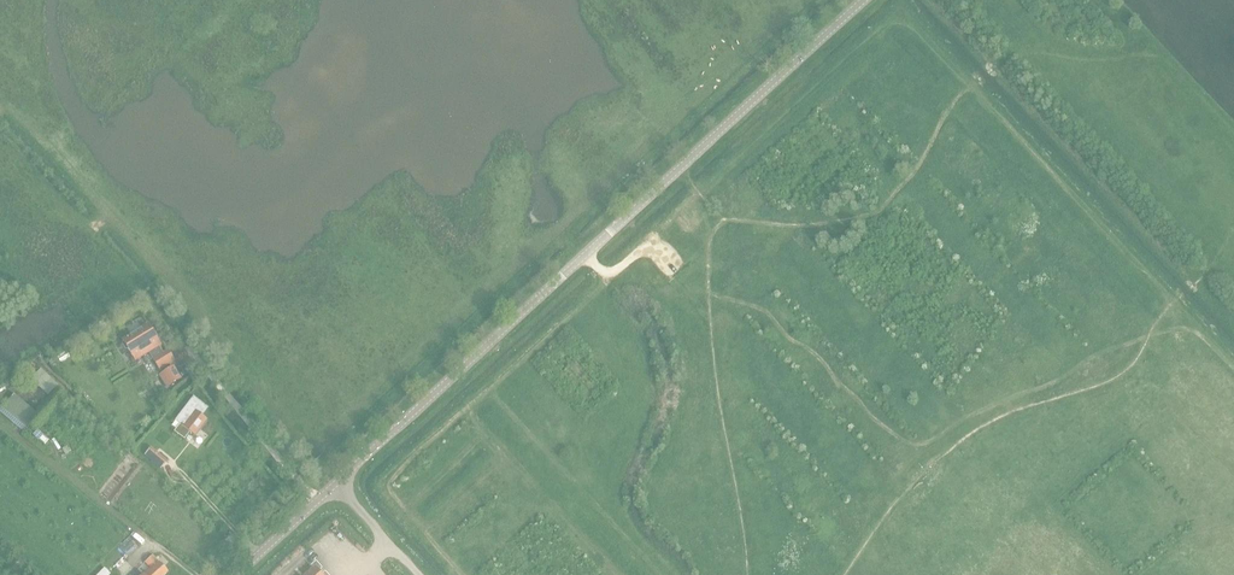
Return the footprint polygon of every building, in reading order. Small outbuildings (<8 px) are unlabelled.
[(148,325),(145,327),(138,315),(118,328),(125,340),(123,341),(125,343),(122,344),(127,351),(130,349),(137,360),(152,350),(157,358),(153,360),(159,369),(174,359),(168,350),(164,353),(159,345),(160,344),(148,325)] [(33,385),(43,399),(56,390),(47,376),(33,385)] [(23,431),(37,413),(14,394),(0,410),(0,412),(23,431)] [(190,432),(195,436),(208,420),(195,409),(184,424),(181,422),(174,431),(184,439),(190,432)] [(158,454),(152,461),(161,469),(167,461),(158,454)] [(119,574),(140,574),(120,555),(110,566),(119,574)] [(167,572),(152,555),(145,562),(151,569),(144,574),(164,574),(167,572)] [(314,566),(304,574),(323,574),(314,566)]
